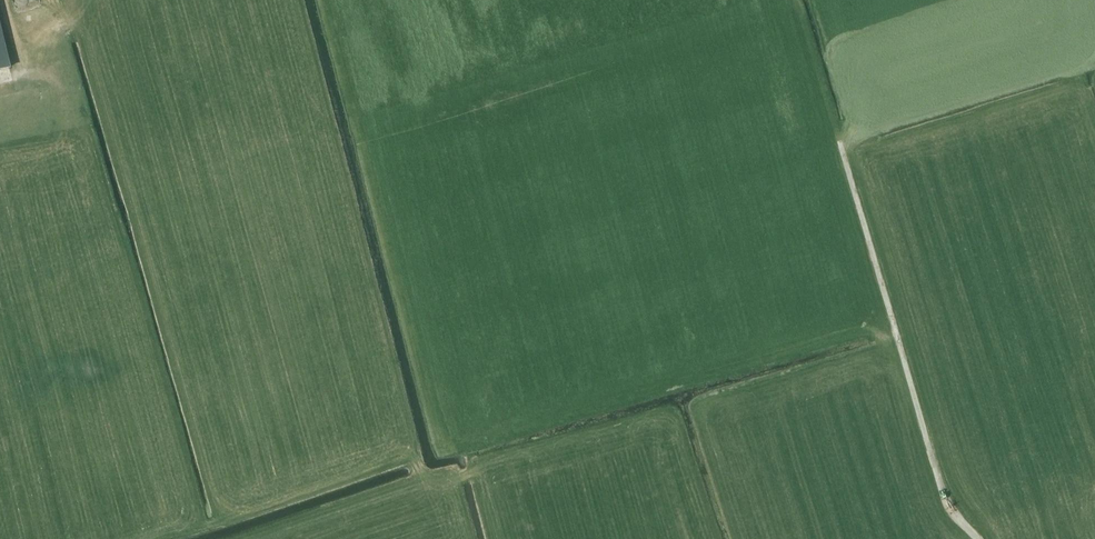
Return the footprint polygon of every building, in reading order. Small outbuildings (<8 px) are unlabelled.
[(0,31),(0,70),(9,68),(0,31)] [(392,125),(393,134),(405,133),(404,123),(392,125)]
